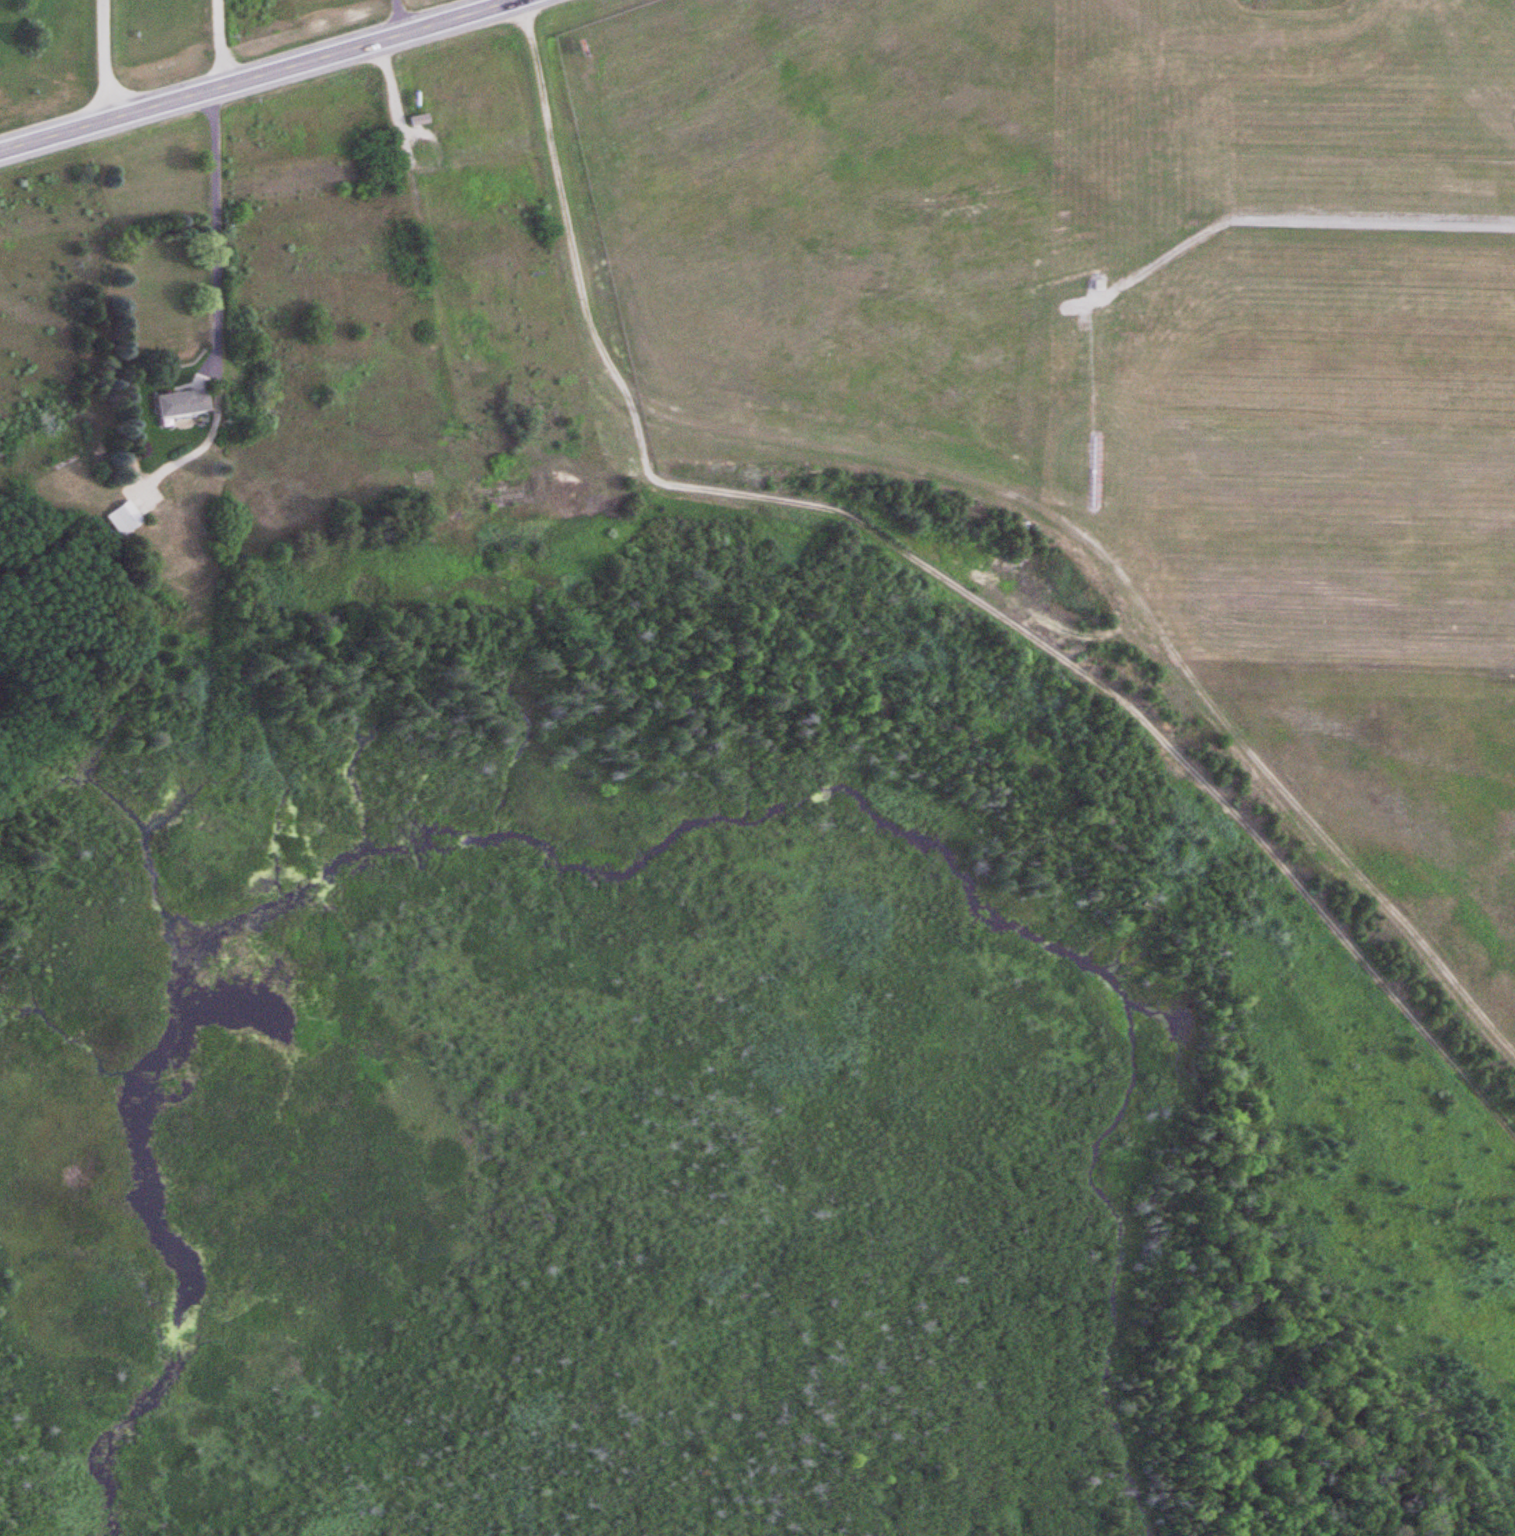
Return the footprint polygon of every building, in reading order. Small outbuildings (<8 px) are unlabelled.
[(152,397),(156,421),(199,415),(195,391),(152,397)] [(136,525),(126,504),(104,515),(115,535),(136,525)]
